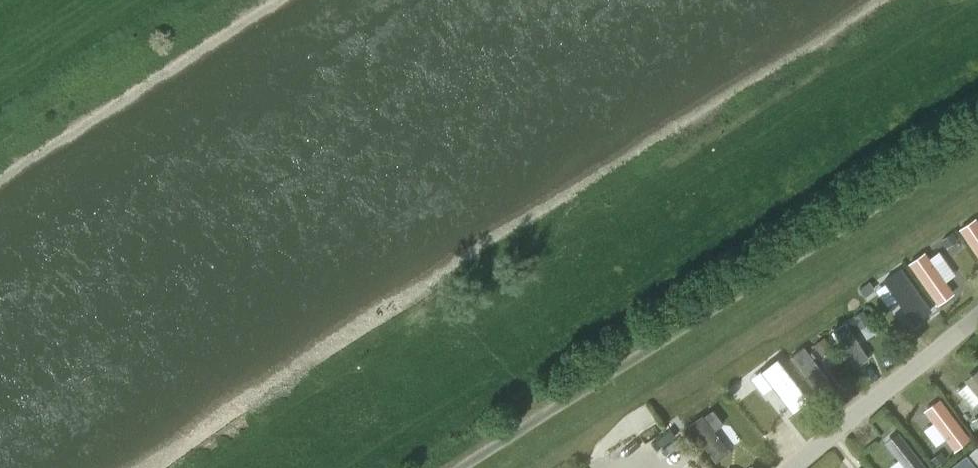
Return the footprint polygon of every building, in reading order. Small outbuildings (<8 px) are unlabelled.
[(958,230),(977,260),(977,223),(975,219),(958,230)] [(924,253),(907,265),(937,306),(953,295),(924,253)] [(913,326),(931,312),(901,269),(882,283),(913,326)] [(846,323),(832,332),(855,369),(868,360),(846,323)] [(830,382),(804,348),(790,358),(816,392),(830,382)] [(749,380),(761,395),(772,389),(792,415),(808,402),(776,361),(749,380)] [(977,371),(964,383),(977,399),(977,371)] [(970,441),(939,401),(923,412),(953,454),(970,441)] [(702,418),(713,433),(723,425),(711,412),(702,418)] [(702,418),(701,416),(687,427),(715,464),(728,455),(713,433),(702,418)] [(969,424),(973,433),(977,430),(977,420),(969,424)] [(897,433),(884,445),(902,467),(926,467),(897,433)] [(941,452),(929,461),(935,467),(936,467),(947,461),(941,452)] [(965,456),(951,467),(975,467),(965,456)]
